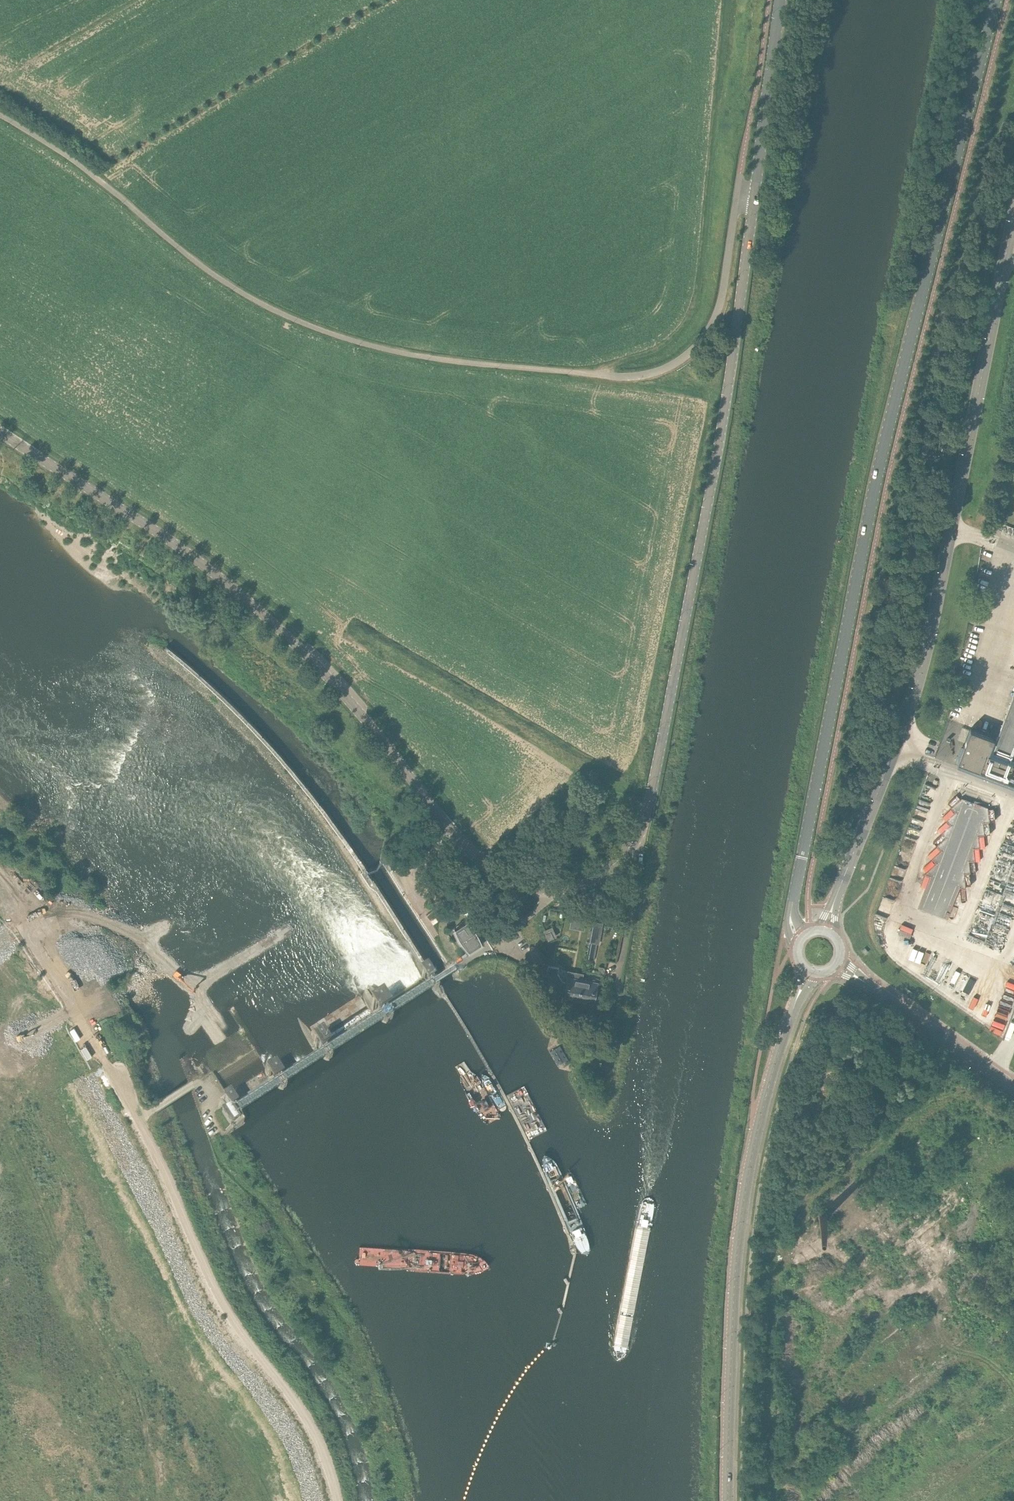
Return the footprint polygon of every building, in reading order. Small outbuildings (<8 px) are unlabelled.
[(996,739),(995,738),(970,728),(963,747),(961,746),(955,763),(1013,785),(1013,692),(996,739)] [(995,820),(995,806),(979,806),(979,820),(995,820)] [(434,923),(443,917),(435,907),(426,913),(434,923)] [(573,913),(572,921),(586,923),(588,916),(573,913)] [(455,928),(459,937),(465,945),(469,950),(482,942),(479,935),(474,927),(468,920),(455,928)] [(593,921),(586,958),(592,959),(595,943),(598,944),(602,923),(593,921)] [(909,936),(912,926),(901,923),(897,933),(909,936)] [(549,939),(556,936),(552,927),(545,930),(549,939)] [(921,963),(926,952),(912,944),(906,955),(921,963)] [(565,996),(579,999),(583,979),(573,977),(573,976),(571,976),(570,977),(567,976),(566,981),(563,981),(556,985),(561,992),(566,992),(565,996)] [(583,979),(579,999),(593,1001),(596,983),(595,983),(596,980),(592,980),(583,979)] [(372,982),(370,982),(368,984),(367,985),(368,990),(369,995),(372,1000),(371,1001),(380,1014),(382,1013),(384,1016),(389,1020),(395,1016),(394,1011),(391,1007),(393,1005),(384,992),(382,993),(379,988),(376,985),(372,982)] [(317,1028),(314,1027),(314,1030),(314,1035),(315,1036),(313,1037),(322,1051),(323,1050),(326,1054),(328,1055),(332,1056),(333,1053),(333,1050),(330,1045),(332,1044),(324,1031),(322,1032),(321,1030),(317,1028)] [(273,1059),(269,1058),(268,1062),(269,1066),(268,1067),(276,1079),(277,1078),(280,1082),(282,1084),(286,1085),(287,1081),(287,1077),(284,1074),(286,1073),(278,1060),(276,1061),(273,1059)] [(233,1102),(224,1108),(233,1121),(242,1115),(233,1102)]
